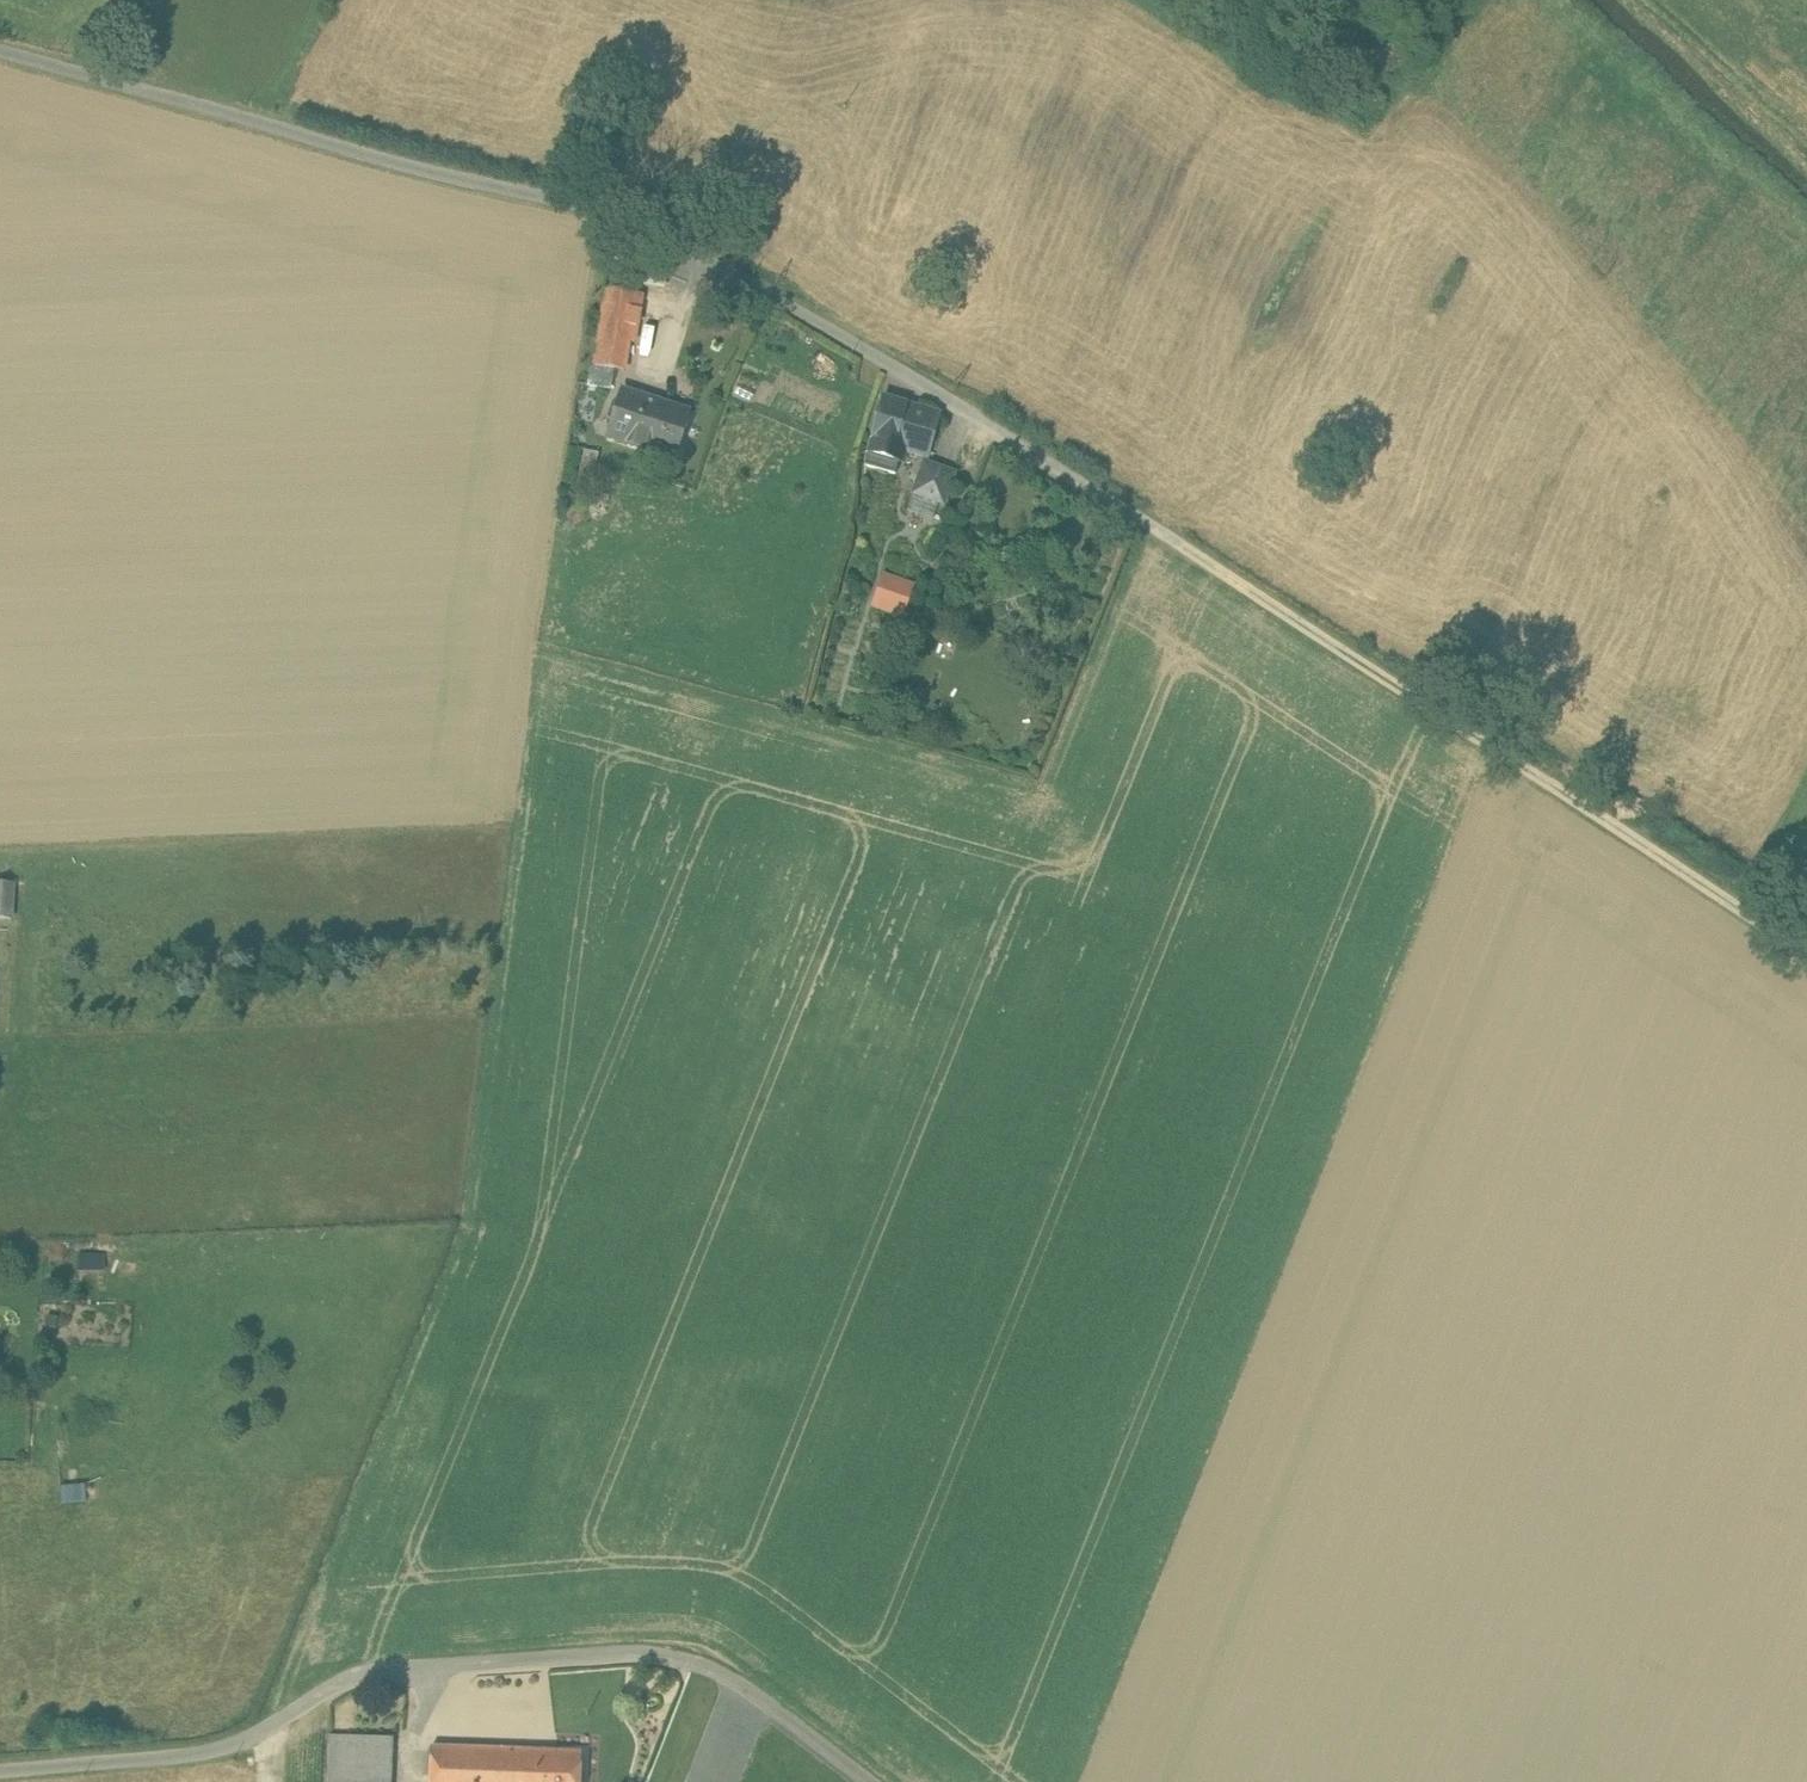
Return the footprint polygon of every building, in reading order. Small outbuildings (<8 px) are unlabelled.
[(638,274),(613,269),(611,289),(605,288),(595,351),(626,356),(628,341),(634,342),(642,294),(635,293),(638,274)] [(626,356),(595,351),(593,365),(624,370),(626,356)] [(691,412),(625,391),(610,437),(676,458),(691,412)] [(941,414),(884,397),(869,452),(900,461),(903,449),(929,457),(941,414)] [(900,461),(869,452),(865,465),(896,474),(900,461)] [(954,474),(925,463),(914,492),(944,503),(954,474)] [(596,468),(582,465),(578,484),(592,486),(596,468)] [(911,586),(885,577),(870,619),(885,624),(889,613),(902,617),(911,586)] [(0,883),(0,918),(12,919),(13,883),(0,883)] [(393,1737),(331,1735),(330,1778),(391,1780),(393,1737)] [(431,1747),(430,1781),(525,1781),(527,1750),(431,1747)] [(527,1750),(525,1781),(581,1781),(582,1752),(527,1750)]
